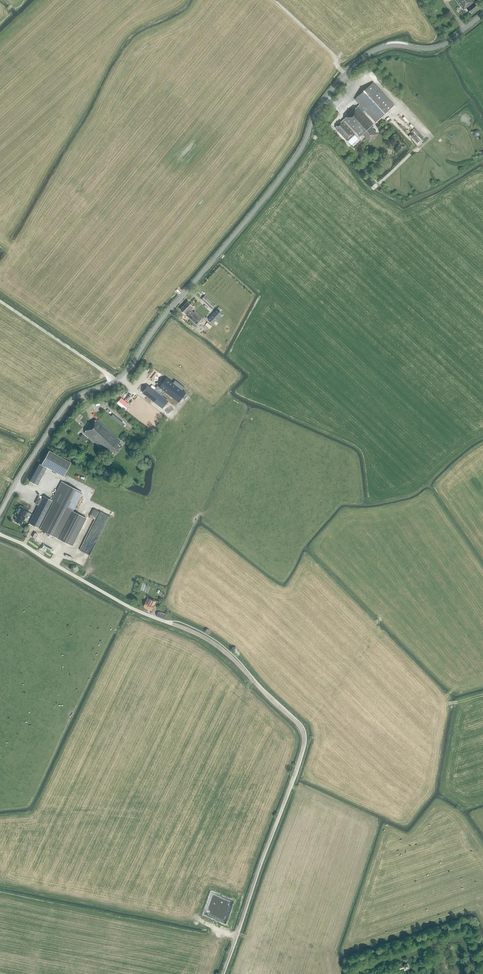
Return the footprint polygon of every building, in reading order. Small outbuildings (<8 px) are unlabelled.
[(478,8),(474,3),(473,3),(474,2),(473,0),(451,0),(449,2),(454,9),(459,5),(464,10),(467,8),(467,9),(471,14),(478,8)] [(359,105),(344,119),(335,128),(346,140),(354,133),(343,122),(345,120),(360,137),(363,134),(369,142),(377,134),(372,128),(372,127),(371,126),(373,124),(363,113),(365,111),(376,123),(394,106),(373,83),(355,99),(359,105)] [(411,136),(417,143),(420,141),(414,133),(411,136)] [(203,296),(200,298),(211,310),(214,308),(203,296)] [(196,324),(202,318),(194,311),(193,312),(191,310),(194,307),(188,301),(180,309),(196,324)] [(220,314),(215,309),(207,318),(211,323),(220,314)] [(147,384),(142,392),(153,400),(157,394),(159,395),(163,390),(174,397),(178,392),(173,389),(175,387),(165,379),(159,386),(162,388),(158,393),(147,384)] [(125,406),(131,399),(120,390),(114,397),(125,406)] [(114,456),(122,447),(118,444),(120,442),(96,419),(84,432),(105,453),(107,451),(108,452),(114,456)] [(49,451),(41,464),(63,476),(71,463),(49,451)] [(42,465),(39,464),(29,481),(37,485),(46,468),(42,465)] [(38,497),(35,503),(38,505),(29,523),(38,528),(46,512),(48,513),(39,529),(72,546),(86,518),(72,511),(82,492),(62,482),(52,501),(54,501),(49,511),(47,510),(52,501),(43,496),(42,499),(38,497)] [(20,506),(14,516),(17,517),(15,521),(21,524),(23,520),(24,521),(29,510),(20,506)] [(90,533),(99,511),(92,507),(83,529),(90,533)] [(148,597),(146,602),(146,601),(144,606),(146,607),(145,608),(152,611),(156,601),(148,597)]
